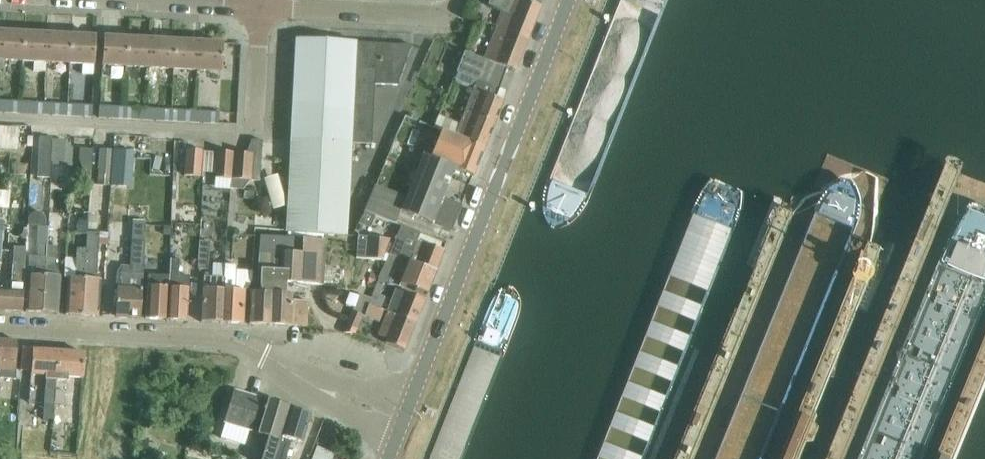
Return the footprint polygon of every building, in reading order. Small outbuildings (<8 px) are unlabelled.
[(497,28),(508,33),(508,34),(527,41),(540,8),(521,0),(491,0),(489,5),(503,11),(497,28)] [(508,33),(497,28),(484,60),(515,72),(527,41),(508,34),(508,33)] [(0,44),(0,61),(23,62),(24,34),(1,32),(0,44)] [(24,34),(23,62),(34,62),(33,72),(46,72),(46,63),(47,35),(24,34)] [(47,35),(46,63),(70,64),(72,36),(47,35)] [(72,36),(70,64),(82,65),(81,75),(93,76),(94,66),(96,37),(72,36)] [(102,65),(127,67),(129,39),(104,38),(102,65)] [(127,67),(150,68),(152,40),(129,39),(127,67)] [(150,68),(175,69),(176,42),(152,40),(150,68)] [(297,41),(292,139),(353,142),(356,84),(376,85),(398,86),(413,47),(297,41)] [(175,69),(198,70),(200,43),(176,42),(175,69)] [(200,43),(198,70),(221,71),(223,44),(200,43)] [(472,90),(454,137),(484,149),(503,102),(498,100),(509,70),(484,60),(466,53),(458,73),(476,80),(472,90)] [(353,142),(373,143),(376,85),(356,84),(353,142)] [(20,114),(21,101),(0,100),(0,113),(20,114)] [(20,114),(43,115),(43,103),(21,101),(20,114)] [(43,115),(67,117),(68,104),(43,103),(43,115)] [(68,104),(67,117),(92,118),(93,105),(68,104)] [(99,118),(124,119),(125,107),(99,106),(99,118)] [(124,119),(148,120),(148,108),(125,107),(124,119)] [(148,120),(172,121),(173,110),(148,108),(148,120)] [(172,121),(195,122),(196,111),(173,110),(172,121)] [(196,111),(195,122),(219,123),(220,112),(196,111)] [(24,124),(1,122),(0,140),(0,145),(23,147),(24,124)] [(423,154),(413,178),(445,191),(454,167),(474,175),(484,149),(454,137),(440,132),(430,157),(423,154)] [(39,136),(37,180),(50,181),(52,165),(54,140),(52,140),(53,137),(39,136)] [(287,232),(348,235),(353,142),(292,139),(287,232)] [(81,163),(96,164),(97,140),(82,140),(81,163)] [(235,153),(233,179),(259,181),(261,140),(250,140),(244,153),(235,153)] [(829,458),(959,458),(984,398),(984,185),(966,177),(977,151),(957,143),(829,458)] [(97,185),(110,186),(113,150),(99,149),(97,185)] [(201,177),(203,151),(186,149),(184,176),(201,177)] [(113,150),(110,186),(128,187),(131,152),(113,150)] [(217,178),(233,179),(235,153),(218,152),(217,178)] [(282,172),(270,173),(272,191),(284,189),(282,172)] [(445,191),(413,178),(405,197),(375,184),(364,211),(396,224),(401,211),(451,231),(462,204),(443,196),(445,191)] [(222,197),(222,185),(208,185),(208,198),(222,197)] [(858,318),(867,321),(895,252),(886,248),(889,242),(872,215),(821,194),(787,199),(783,207),(775,203),(747,270),(756,274),(679,458),(799,458),(858,318)] [(26,312),(42,313),(47,243),(48,228),(46,228),(46,221),(44,216),(41,213),(35,212),(31,215),(29,219),(28,227),(38,227),(37,246),(39,247),(38,257),(30,256),(26,312)] [(86,249),(82,316),(98,317),(98,316),(100,280),(96,280),(97,263),(99,234),(96,233),(97,216),(89,215),(87,235),(86,249)] [(132,221),(131,243),(130,268),(122,268),(118,273),(118,289),(116,318),(140,320),(145,221),(132,221)] [(274,278),(271,325),(291,326),(291,325),(304,326),(305,301),(293,300),(293,295),(286,295),(287,284),(324,286),(326,241),(324,241),(324,234),(287,232),(286,238),(260,237),(259,254),(261,255),(274,255),(272,278),(274,278)] [(383,259),(386,260),(388,253),(392,244),(389,243),(391,239),(359,235),(358,257),(368,258),(383,259)] [(388,260),(380,279),(392,283),(392,282),(390,281),(395,268),(405,272),(401,284),(426,294),(443,250),(418,240),(414,251),(395,243),(394,245),(392,244),(388,253),(386,260),(388,260)] [(199,262),(198,269),(208,270),(210,242),(200,241),(199,262)] [(22,311),(26,249),(14,248),(11,290),(0,289),(0,310),(22,311)] [(47,248),(42,313),(58,314),(60,278),(56,267),(57,249),(47,248)] [(82,316),(86,249),(77,248),(76,259),(66,259),(64,279),(69,279),(66,314),(65,314),(65,315),(82,316)] [(249,323),(271,325),(274,278),(272,278),(274,255),(261,255),(259,254),(257,277),(264,277),(263,293),(251,292),(249,323)] [(171,275),(168,319),(188,321),(191,275),(179,275),(180,260),(172,259),(171,275)] [(226,277),(224,322),(243,323),(245,291),(236,290),(238,265),(227,264),(226,277)] [(168,319),(171,275),(150,274),(147,318),(168,319)] [(203,321),(224,322),(226,277),(205,276),(203,321)] [(370,298),(368,304),(381,309),(384,310),(386,311),(415,322),(423,300),(398,290),(392,306),(384,303),(392,283),(380,279),(372,299),(370,298)] [(368,304),(370,298),(359,294),(345,327),(355,331),(361,314),(363,315),(368,304)] [(379,321),(384,310),(381,309),(368,304),(363,315),(379,321)] [(404,350),(415,322),(386,311),(377,334),(386,338),(385,342),(404,350)] [(16,378),(18,342),(0,341),(0,378),(16,378)] [(56,381),(58,352),(32,350),(30,375),(45,376),(44,380),(46,380),(45,391),(44,404),(65,405),(66,392),(55,392),(56,381)] [(84,354),(58,352),(56,381),(67,382),(68,377),(83,378),(84,354)] [(42,379),(30,379),(29,403),(41,404),(42,379)] [(224,424),(257,434),(268,437),(261,458),(276,458),(282,441),(279,440),(288,408),(268,402),(267,402),(258,400),(234,392),(224,424)] [(303,438),(311,415),(292,409),(282,441),(276,458),(287,458),(293,440),(302,443),(303,438)] [(303,438),(302,443),(293,440),(287,458),(309,458),(315,444),(303,438)] [(333,453),(317,446),(311,458),(331,458),(333,453)]
